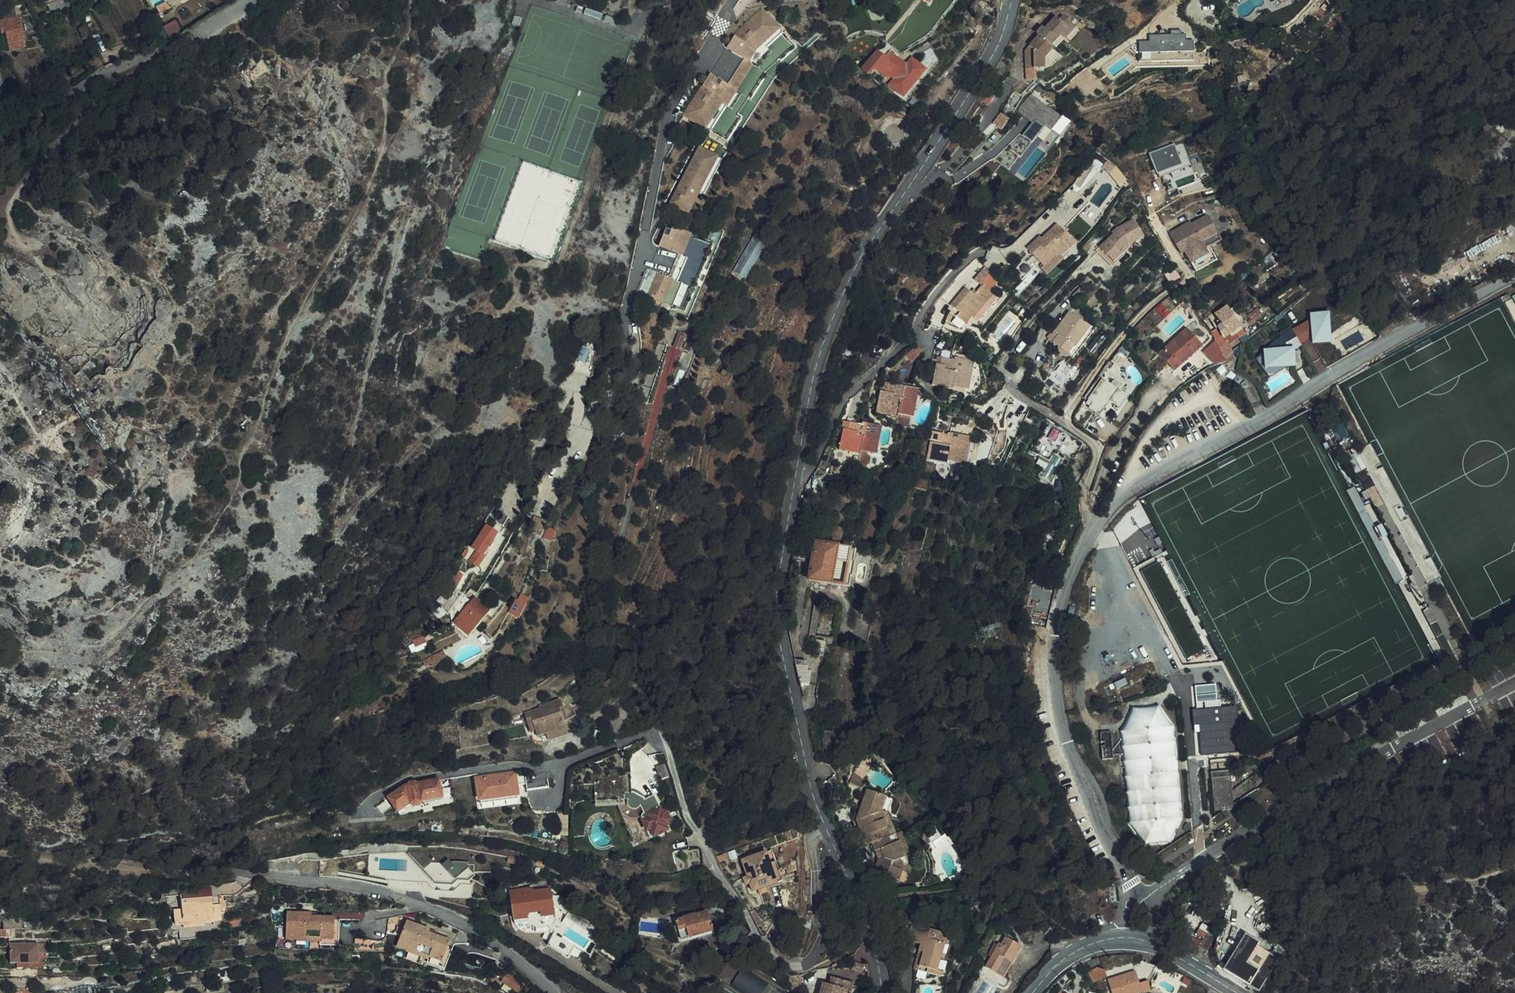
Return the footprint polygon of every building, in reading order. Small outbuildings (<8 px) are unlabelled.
[(932,0),(924,0),(921,8),(928,11),(932,0)] [(51,9),(50,7),(44,9),(39,9),(42,17),(51,15),(60,15),(63,14),(61,6),(51,9)] [(601,19),(582,12),(580,17),(599,24),(601,19)] [(519,16),(513,14),(510,23),(516,25),(519,16)] [(759,16),(733,39),(681,120),(707,137),(706,138),(723,148),(740,123),(735,120),(745,104),(747,105),(764,80),(762,79),(776,66),(778,68),(794,53),(759,16)] [(1,27),(5,26),(8,47),(24,44),(20,19),(0,22),(1,27)] [(617,25),(604,20),(602,25),(615,31),(617,25)] [(1036,41),(1038,43),(1050,55),(1059,44),(1063,48),(1075,37),(1062,25),(1059,29),(1055,26),(1044,39),(1041,36),(1036,41)] [(98,56),(87,29),(81,31),(93,58),(98,56)] [(1194,60),(1193,40),(1186,40),(1185,33),(1181,34),(1180,29),(1171,30),(1171,33),(1149,34),(1149,41),(1138,41),(1139,61),(1194,60)] [(1051,57),(1050,55),(1038,43),(1025,58),(1032,58),(1032,77),(1042,77),(1042,67),(1051,57)] [(894,74),(888,68),(894,63),(889,58),(883,64),(878,59),(862,77),(867,82),(873,75),(884,85),(888,81),(894,74)] [(971,60),(963,72),(968,75),(977,63),(971,60)] [(898,78),(904,72),(894,63),(888,68),(894,74),(898,78)] [(925,79),(912,67),(906,74),(900,80),(894,86),(888,93),(901,104),(925,79)] [(898,78),(894,74),(888,81),(892,85),(898,78)] [(894,86),(900,80),(898,78),(892,85),(894,86)] [(1071,121),(1032,94),(1018,110),(1019,113),(1034,123),(1023,135),(1034,142),(1039,135),(1042,140),(1038,148),(1045,153),(1071,121)] [(912,120),(899,112),(895,118),(908,126),(912,120)] [(1157,173),(1182,164),(1175,144),(1149,153),(1157,173)] [(718,165),(696,153),(666,207),(683,216),(694,196),(699,199),(718,165)] [(1188,225),(1187,224),(1167,234),(1175,249),(1224,224),(1221,219),(1218,220),(1213,212),(1188,225)] [(1235,224),(1243,232),(1250,225),(1245,220),(1241,218),(1235,224)] [(1137,233),(1132,224),(1117,233),(1118,235),(1113,239),(1112,237),(1097,250),(1106,262),(1137,233)] [(1181,252),(1187,264),(1203,256),(1201,250),(1197,243),(1214,234),(1226,228),(1224,224),(1175,249),(1177,254),(1181,252)] [(1057,226),(1043,241),(1039,245),(1036,242),(1027,251),(1045,268),(1054,259),(1056,262),(1061,257),(1074,243),(1057,226)] [(666,232),(661,231),(655,244),(672,230),(668,228),(666,232)] [(672,230),(655,244),(653,248),(662,252),(643,298),(679,314),(708,246),(672,230)] [(1109,266),(1118,259),(1127,253),(1125,250),(1133,245),(1135,247),(1142,243),(1137,233),(1106,262),(1109,266)] [(1214,234),(1197,243),(1201,250),(1206,247),(1217,241),(1214,234)] [(734,270),(747,278),(767,243),(753,235),(734,270)] [(1201,250),(1203,256),(1209,253),(1206,247),(1201,250)] [(1104,264),(1106,262),(1097,250),(1094,252),(1104,264)] [(1213,261),(1209,253),(1203,256),(1187,264),(1191,272),(1213,261)] [(1056,262),(1054,259),(1045,268),(1042,270),(1048,276),(1064,260),(1061,257),(1056,262)] [(1120,261),(1118,259),(1109,266),(1106,262),(1104,264),(1108,270),(1120,261)] [(1159,276),(1166,285),(1175,278),(1170,267),(1159,276)] [(983,290),(984,291),(992,280),(985,274),(976,285),(983,290)] [(1298,286),(1292,281),(1289,285),(1295,290),(1298,286)] [(964,314),(975,322),(984,311),(994,299),(984,291),(983,290),(976,299),(968,292),(952,310),(961,318),(964,314)] [(994,299),(984,311),(987,314),(997,302),(994,299)] [(1256,309),(1252,304),(1244,311),(1248,316),(1256,309)] [(1324,311),(1326,333),(1339,323),(1325,305),(1317,311),(1324,311)] [(987,314),(984,311),(975,322),(981,328),(991,317),(987,314)] [(1326,333),(1324,311),(1317,311),(1307,312),(1308,316),(1309,332),(1310,340),(1326,339),(1326,333)] [(1064,357),(1066,358),(1087,332),(1067,315),(1062,323),(1049,338),(1053,342),(1050,345),(1056,350),(1056,355),(1062,360),(1064,357)] [(1214,347),(1219,355),(1227,349),(1228,345),(1226,342),(1237,334),(1234,331),(1239,326),(1230,315),(1220,323),(1224,330),(1218,334),(1214,328),(1207,333),(1212,340),(1214,347)] [(1297,341),(1309,332),(1308,316),(1289,330),(1297,341)] [(1290,346),(1297,341),(1289,330),(1279,337),(1286,347),(1290,346)] [(1186,331),(1157,355),(1167,367),(1193,345),(1198,345),(1186,331)] [(1092,336),(1087,332),(1066,358),(1070,361),(1092,336)] [(680,335),(673,333),(667,347),(674,349),(680,335)] [(1193,345),(1167,367),(1172,372),(1200,348),(1198,345),(1193,345)] [(1286,347),(1263,348),(1263,351),(1264,365),(1284,363),(1291,363),(1290,346),(1286,347)] [(1214,365),(1225,360),(1219,355),(1214,347),(1207,351),(1214,365)] [(1130,354),(1123,348),(1114,359),(1120,365),(1130,354)] [(910,359),(918,365),(925,353),(919,349),(918,349),(910,359)] [(1268,376),(1284,363),(1264,365),(1263,351),(1254,358),(1268,376)] [(934,389),(955,394),(956,389),(968,392),(974,364),(969,363),(970,359),(955,356),(953,363),(939,360),(934,389)] [(843,383),(850,367),(840,363),(833,379),(843,383)] [(1070,379),(1062,373),(1051,386),(1059,393),(1070,379)] [(1171,380),(1164,373),(1157,379),(1164,386),(1171,380)] [(1109,381),(1101,375),(1085,394),(1089,398),(1084,404),(1095,413),(1106,399),(1116,407),(1126,395),(1116,387),(1118,384),(1111,378),(1109,381)] [(899,414),(911,417),(915,399),(910,398),(913,389),(900,386),(899,389),(895,388),(895,385),(884,383),(881,397),(877,413),(899,419),(899,414)] [(875,454),(879,435),(873,434),(875,425),(865,423),(864,425),(846,421),(839,451),(856,455),(854,463),(862,465),(864,456),(862,456),(863,451),(875,454)] [(1047,427),(1033,453),(1050,462),(1054,455),(1065,460),(1067,456),(1076,461),(1083,446),(1047,427)] [(923,461),(930,463),(936,435),(931,434),(929,441),(928,440),(923,461)] [(953,465),(963,467),(967,448),(964,447),(966,438),(954,436),(952,440),(948,440),(948,438),(936,435),(930,463),(952,468),(953,465)] [(975,440),(966,438),(964,447),(967,448),(963,467),(968,468),(975,440)] [(924,477),(917,483),(925,493),(932,486),(924,477)] [(490,517),(499,523),(505,514),(497,508),(490,517)] [(539,518),(528,515),(524,526),(535,530),(539,518)] [(494,529),(482,522),(466,544),(478,551),(494,529)] [(854,550),(812,544),(807,581),(848,587),(849,579),(852,580),(855,561),(852,560),(854,550)] [(468,593),(456,609),(469,622),(483,606),(468,593)] [(512,598),(508,596),(502,608),(505,610),(508,605),(508,604),(510,601),(512,598)] [(508,604),(508,605),(514,607),(517,601),(512,598),(510,601),(508,604)] [(814,604),(807,641),(816,642),(813,656),(822,657),(825,644),(832,645),(833,638),(815,635),(820,605),(814,604)] [(453,613),(466,629),(471,623),(469,622),(456,609),(453,613)] [(1450,649),(1443,652),(1449,665),(1456,661),(1450,649)] [(807,659),(794,660),(801,688),(807,687),(807,659)] [(604,684),(609,692),(614,688),(609,681),(604,684)] [(535,735),(544,732),(555,729),(556,731),(564,729),(561,719),(564,718),(558,698),(536,706),(537,707),(523,712),(528,729),(532,727),(535,735)] [(1123,731),(1131,821),(1147,843),(1173,840),(1186,819),(1177,725),(1161,703),(1134,706),(1123,731)] [(556,731),(555,729),(544,732),(546,739),(566,733),(564,729),(556,731)] [(1114,730),(1103,731),(1104,741),(1107,740),(1108,745),(1104,745),(1105,758),(1116,757),(1114,730)] [(832,731),(823,731),(822,750),(833,751),(832,731)] [(1507,738),(1497,744),(1502,753),(1512,748),(1507,738)] [(514,771),(476,775),(478,795),(516,791),(514,771)] [(409,776),(388,773),(386,791),(408,794),(410,797),(414,797),(417,795),(420,796),(439,791),(435,774),(418,777),(417,774),(411,773),(409,776)] [(1235,799),(1230,800),(1228,774),(1213,776),(1216,809),(1235,808),(1235,799)] [(516,791),(478,795),(479,805),(517,801),(516,791)] [(639,819),(643,827),(646,826),(651,837),(669,829),(668,827),(670,821),(666,812),(663,814),(658,813),(650,796),(647,797),(644,791),(632,796),(636,804),(639,802),(644,813),(640,815),(639,819)] [(896,835),(890,838),(881,815),(885,797),(866,791),(858,817),(864,830),(860,831),(867,848),(874,845),(877,853),(884,850),(889,861),(881,862),(877,874),(901,882),(904,871),(905,868),(902,860),(906,858),(896,835)] [(890,838),(896,835),(887,814),(891,799),(885,797),(881,815),(890,838)] [(651,837),(646,826),(643,827),(648,839),(651,837)] [(902,860),(905,868),(904,871),(911,873),(915,864),(900,833),(896,835),(906,858),(902,860)] [(925,833),(920,835),(925,845),(930,842),(925,833)] [(884,850),(877,853),(881,862),(889,861),(884,850)] [(408,856),(423,871),(431,864),(422,854),(405,853),(408,856)] [(773,853),(743,863),(753,894),(759,892),(761,897),(768,895),(766,890),(784,884),(773,853)] [(474,876),(474,868),(448,864),(431,864),(423,871),(408,856),(407,873),(406,881),(427,882),(435,890),(452,891),(460,884),(470,885),(473,882),(474,876)] [(388,872),(387,879),(406,881),(407,873),(388,872)] [(798,874),(786,877),(787,884),(798,886),(798,874)] [(548,894),(546,885),(528,888),(528,885),(507,890),(513,921),(515,926),(517,927),(540,930),(547,934),(542,943),(562,955),(563,953),(574,960),(577,954),(583,958),(596,937),(587,932),(596,917),(557,892),(548,894)] [(193,897),(193,895),(171,897),(171,906),(163,907),(164,921),(173,920),(173,923),(196,921),(196,919),(205,918),(204,916),(213,915),(212,902),(203,902),(202,896),(193,897)] [(272,911),(273,925),(288,925),(288,911),(272,911)] [(313,911),(288,911),(288,925),(288,938),(299,938),(299,940),(335,940),(336,915),(313,914),(313,911)] [(763,911),(757,914),(765,928),(770,926),(763,911)] [(890,919),(886,916),(883,917),(885,924),(891,922),(890,919)] [(399,921),(390,917),(386,923),(395,928),(399,921)] [(443,958),(451,936),(429,929),(430,926),(407,917),(398,944),(408,947),(407,949),(430,957),(431,953),(443,958)] [(682,934),(684,942),(710,936),(704,917),(692,920),(692,918),(679,922),(680,924),(672,926),(675,935),(682,934)] [(663,925),(662,924),(642,922),(642,931),(661,933),(661,932),(662,932),(664,932),(665,930),(665,929),(665,927),(664,926),(663,925)] [(1053,928),(1046,923),(1041,929),(1049,935),(1053,928)] [(1207,952),(1214,938),(1205,933),(1198,947),(1207,952)] [(1224,970),(1263,992),(1264,992),(1270,981),(1268,980),(1284,950),(1277,946),(1273,953),(1268,950),(1259,966),(1247,960),(1257,940),(1245,933),(1224,970)] [(677,944),(684,942),(682,934),(675,935),(677,944)] [(905,936),(902,952),(917,954),(922,955),(918,979),(927,980),(927,976),(938,978),(941,961),(939,960),(942,940),(924,937),(924,939),(905,936)] [(1005,946),(1004,948),(1001,946),(996,944),(990,955),(993,957),(987,967),(1005,976),(1023,945),(1008,937),(1003,945),(1005,946)] [(356,940),(356,950),(385,950),(385,939),(356,940)] [(2,962),(8,962),(31,960),(31,952),(37,951),(37,944),(36,940),(1,942),(2,962)] [(31,952),(31,960),(8,962),(9,967),(38,964),(37,951),(31,952)] [(918,979),(922,955),(917,954),(913,978),(918,979)] [(944,961),(941,961),(938,978),(927,976),(927,980),(942,982),(945,961),(944,961)] [(743,992),(762,992),(768,985),(743,967),(731,985),(743,992)] [(1136,971),(1109,980),(1114,992),(1145,992),(1152,990),(1149,979),(1140,982),(1136,971)] [(526,982),(509,972),(502,981),(520,992),(526,982)] [(795,982),(801,990),(809,989),(808,978),(795,982)] [(849,987),(827,981),(825,988),(818,987),(816,992),(847,992),(849,987)]
